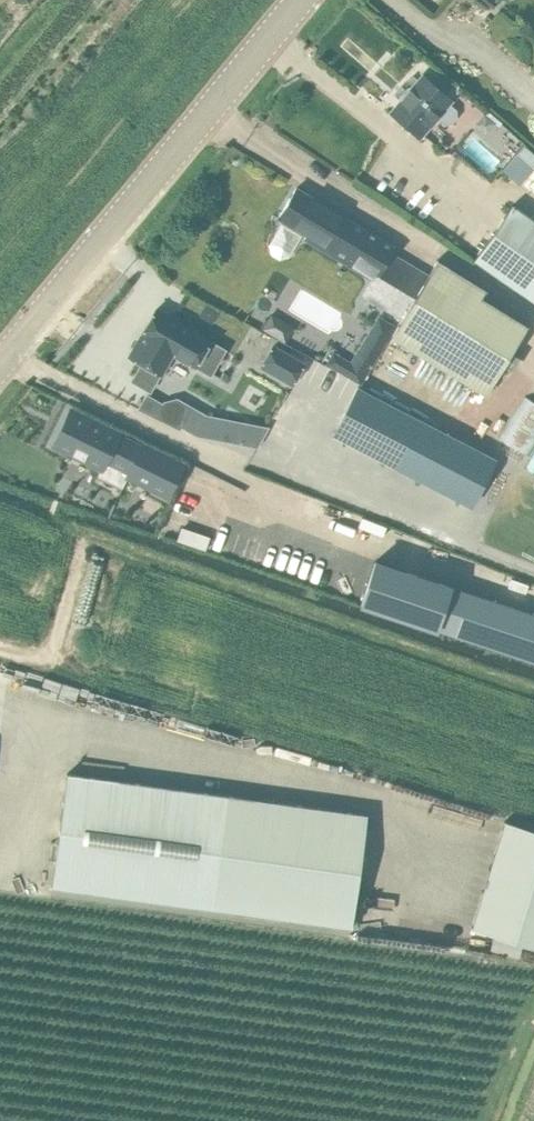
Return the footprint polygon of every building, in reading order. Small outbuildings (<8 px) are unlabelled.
[(420,136),(436,118),(444,124),(451,124),(457,117),(456,109),(449,103),(452,100),(421,74),(390,110),(420,136)] [(519,184),(533,167),(533,154),(524,145),(503,170),(519,184)] [(296,187),(277,217),(307,235),(304,239),(373,280),(369,284),(362,296),(400,319),(390,336),(467,383),(485,394),(527,324),(481,296),(485,289),(437,259),(428,273),(390,251),(393,245),(296,187)] [(473,259),(533,302),(533,221),(511,205),(473,259)] [(250,207),(207,270),(264,306),(306,245),(250,207)] [(210,374),(225,349),(156,309),(141,334),(142,335),(129,356),(142,363),(132,380),(150,391),(160,374),(173,353),(210,374)] [(395,326),(378,317),(351,363),(333,352),(327,363),(360,384),(382,347),(395,326)] [(292,384),(304,363),(273,346),(261,366),(292,384)] [(471,506),(496,459),(358,387),(333,435),(471,506)] [(155,417),(162,404),(147,395),(139,408),(155,417)] [(500,438),(528,456),(533,447),(533,401),(526,396),(500,438)] [(60,403),(43,437),(91,461),(95,453),(118,465),(116,469),(156,489),(171,458),(131,438),(130,440),(107,429),(108,426),(60,403)] [(375,561),(361,603),(533,661),(533,614),(375,561)] [(350,925),(365,814),(66,773),(51,885),(350,925)] [(505,819),(472,927),(533,946),(533,828),(505,819)]
